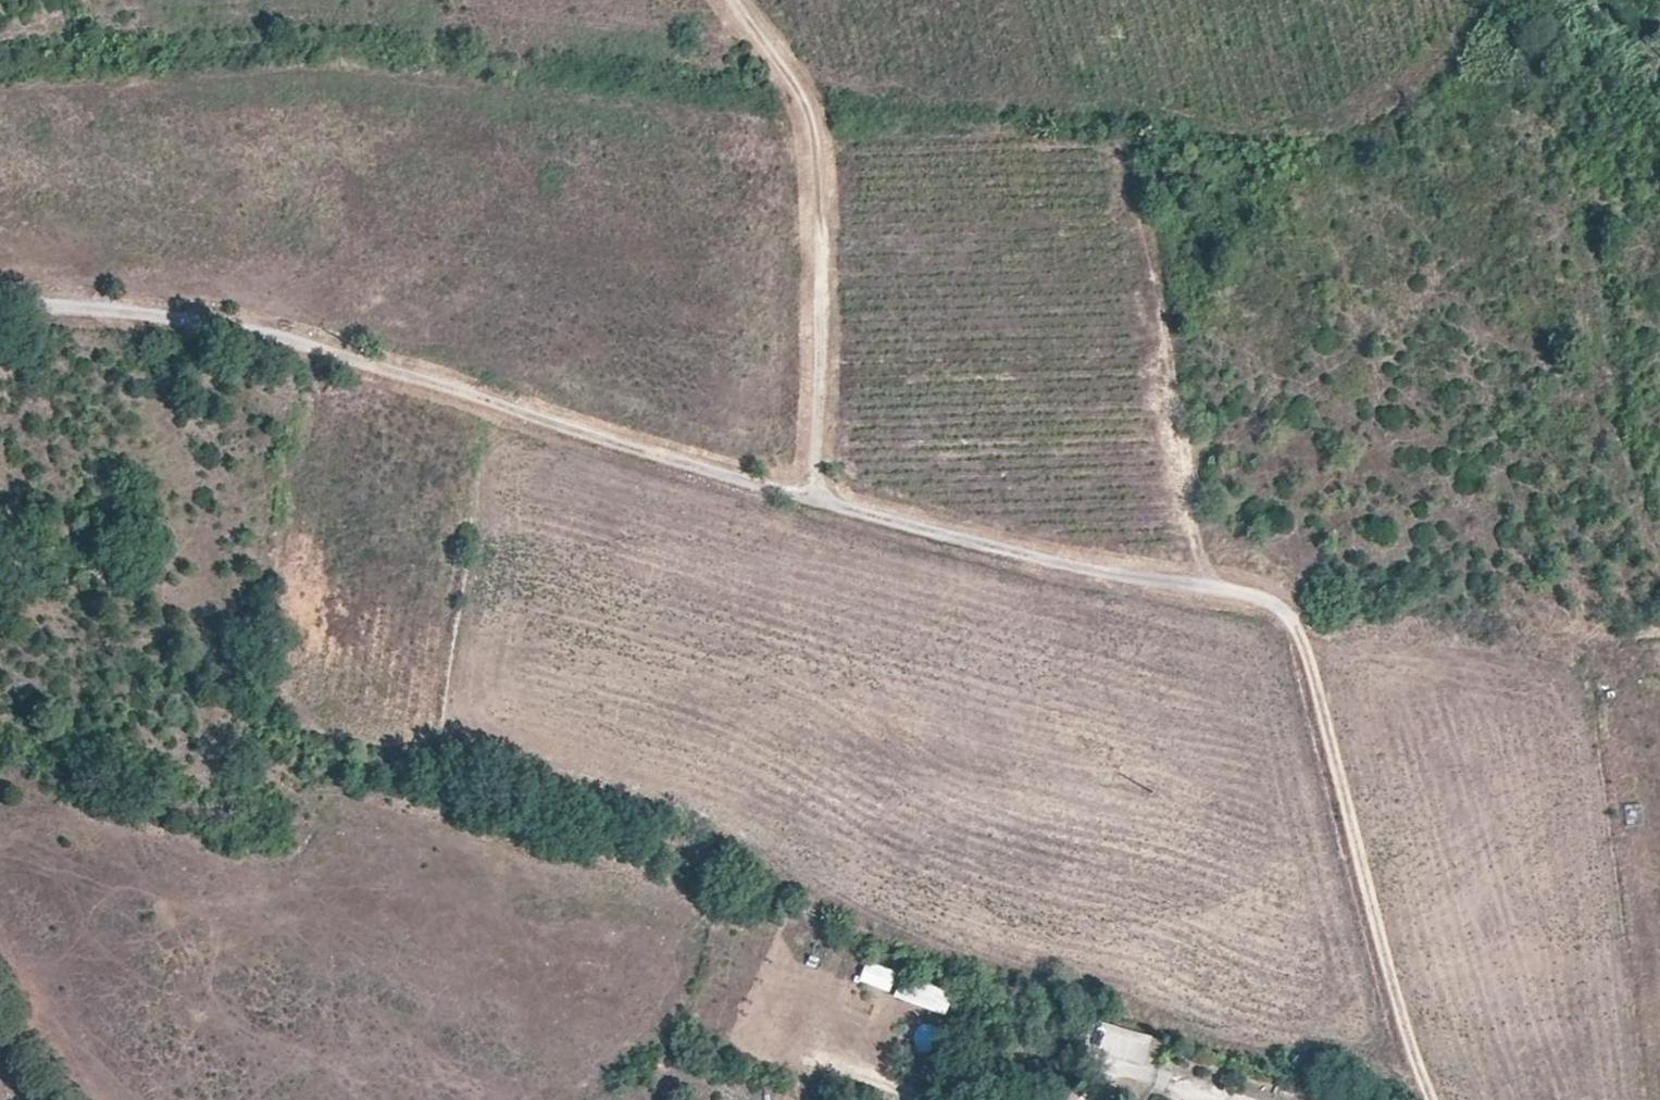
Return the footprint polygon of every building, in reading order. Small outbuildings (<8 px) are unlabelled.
[(893,991),(898,971),(866,962),(861,983),(893,991)] [(901,978),(896,1001),(949,1013),(955,990),(901,978)]
